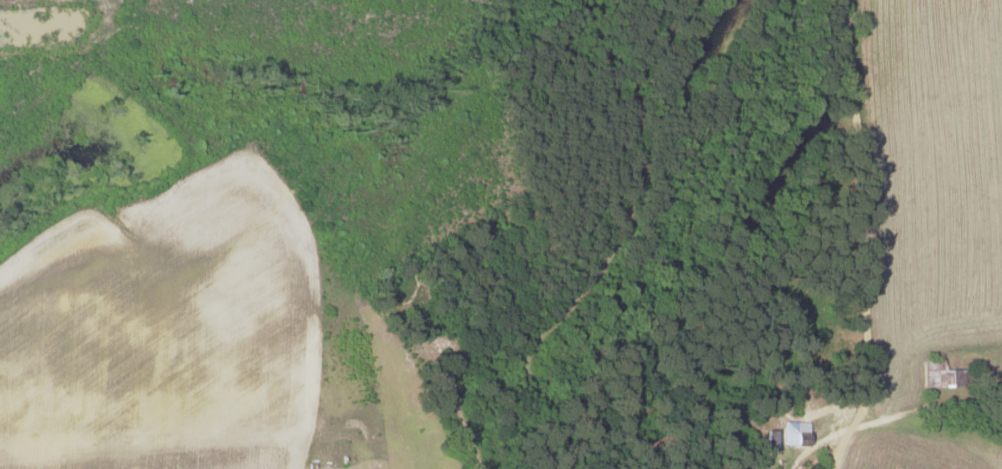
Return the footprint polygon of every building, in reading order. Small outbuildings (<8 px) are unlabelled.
[(793,445),(793,432),(806,432),(806,422),(783,422),(782,444),(793,445)]
